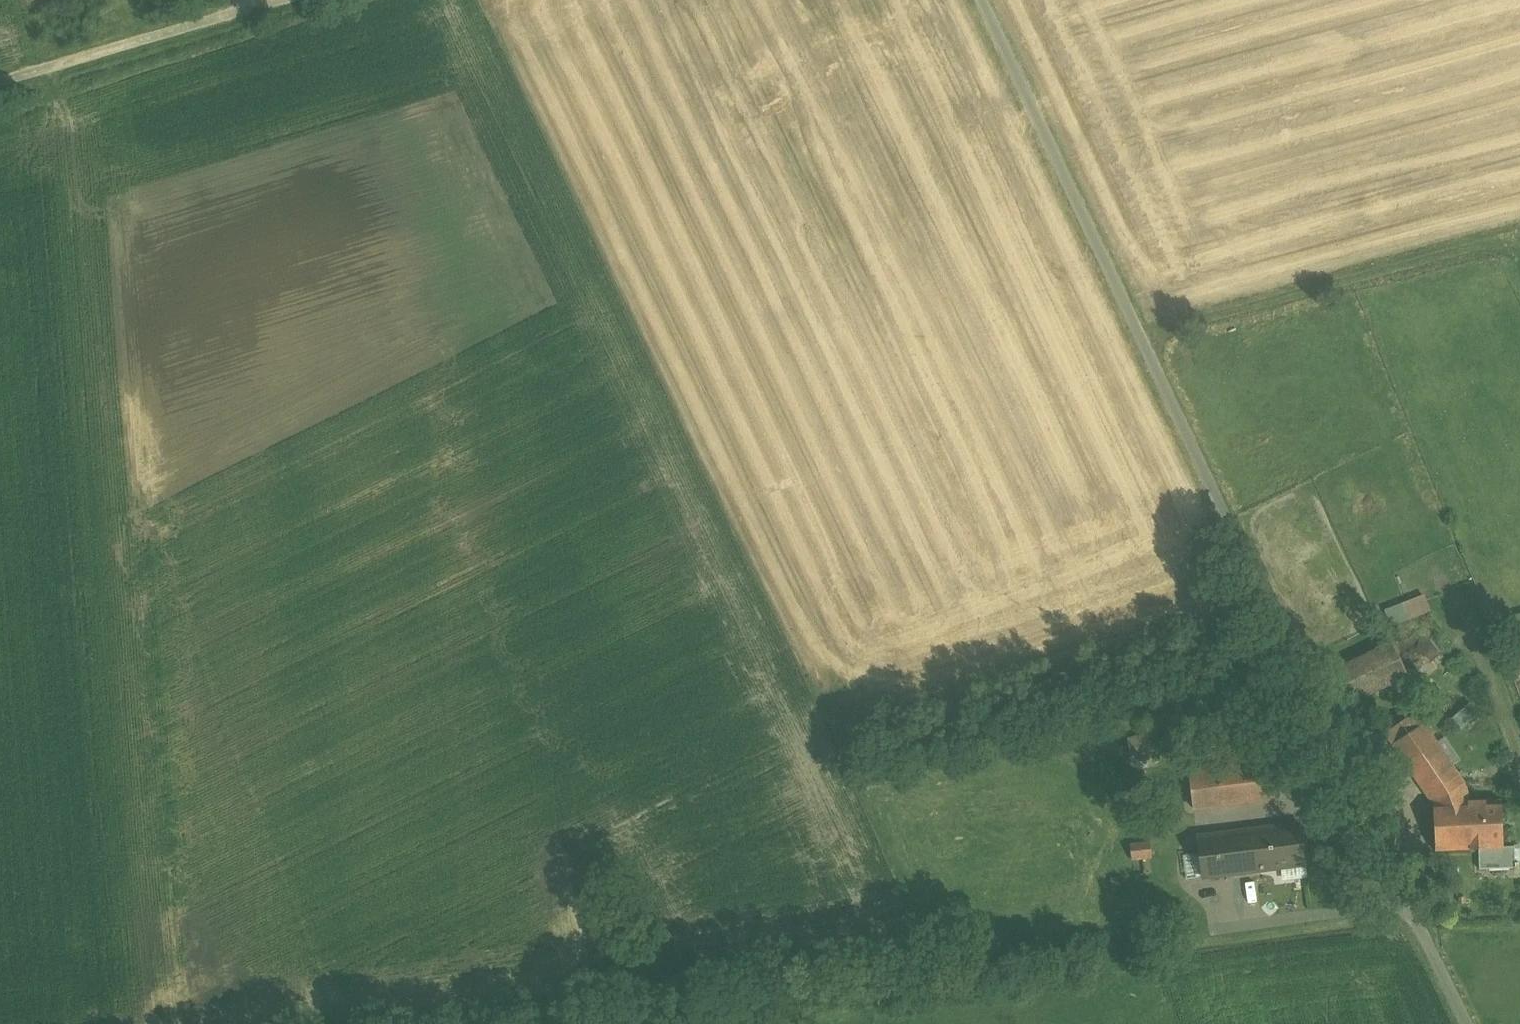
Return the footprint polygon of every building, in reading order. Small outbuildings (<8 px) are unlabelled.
[(1397,626),(1435,609),(1428,592),(1389,609),(1397,626)] [(1408,677),(1391,641),(1337,667),(1355,703),(1408,677)] [(1457,718),(1466,727),(1480,711),(1471,703),(1457,718)] [(1460,759),(1445,738),(1438,742),(1416,711),(1384,733),(1432,805),(1470,803),(1460,778),(1452,766),(1460,759)] [(1161,732),(1129,739),(1132,755),(1164,748),(1161,732)] [(1219,765),(1189,768),(1195,808),(1275,798),(1268,747),(1217,753),(1219,765)] [(1501,801),(1470,803),(1473,850),(1504,848),(1501,801)] [(1470,803),(1432,805),(1435,852),(1473,850),(1470,803)] [(1301,824),(1198,837),(1204,877),(1307,864),(1301,824)] [(1151,842),(1131,844),(1133,860),(1153,858),(1151,842)]
